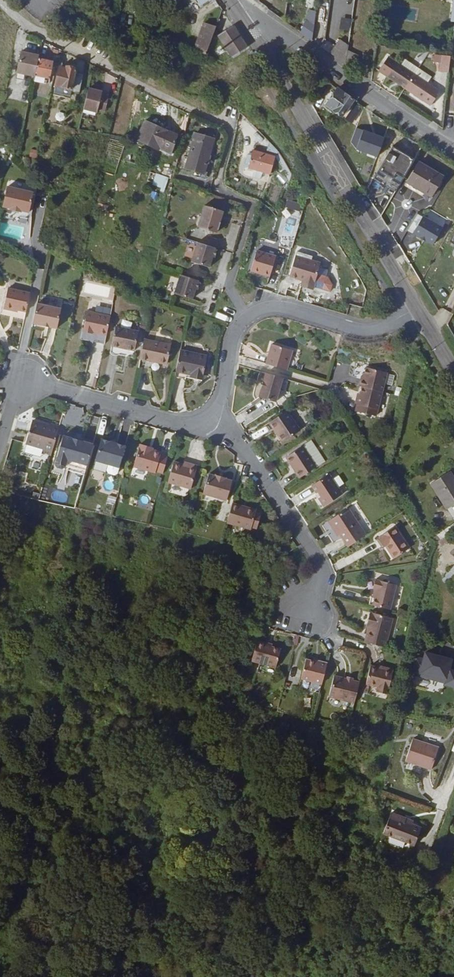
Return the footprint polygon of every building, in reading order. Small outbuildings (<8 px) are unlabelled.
[(305,30),(316,37),(319,12),(314,12),(305,30)] [(207,25),(196,51),(207,54),(218,28),(207,25)] [(234,25),(230,28),(243,49),(248,45),(234,25)] [(233,56),(243,49),(230,28),(219,36),(233,56)] [(352,62),(353,49),(353,44),(346,39),(336,52),(352,62)] [(390,47),(383,46),(382,54),(389,55),(390,47)] [(359,67),(364,53),(353,49),(352,62),(359,67)] [(21,71),(39,75),(42,58),(43,54),(25,51),(21,71)] [(453,68),(453,54),(453,53),(444,52),(443,59),(443,67),(453,68)] [(393,56),(384,69),(392,75),(401,62),(393,56)] [(56,61),(42,58),(39,75),(52,78),(56,61)] [(409,59),(405,65),(418,73),(422,67),(409,59)] [(410,87),(418,73),(405,65),(401,62),(392,75),(410,87)] [(73,96),(74,91),(78,73),(80,69),(70,67),(70,68),(64,67),(58,92),(73,96)] [(422,67),(418,73),(431,82),(435,75),(422,67)] [(78,73),(74,91),(82,92),(86,74),(78,73)] [(418,73),(410,87),(434,103),(440,96),(438,95),(442,89),(431,82),(418,73)] [(105,90),(91,87),(86,108),(100,111),(101,108),(108,109),(112,95),(104,93),(105,90)] [(344,116),(356,98),(339,87),(329,104),(344,116)] [(240,93),(231,92),(229,99),(238,101),(240,93)] [(180,133),(148,119),(140,138),(174,154),(180,133)] [(387,138),(359,127),(354,141),(359,149),(380,157),(387,138)] [(216,137),(197,132),(189,166),(208,171),(216,137)] [(417,158),(395,146),(379,175),(400,187),(417,158)] [(252,168),(274,175),(279,157),(257,150),(252,168)] [(290,175),(294,173),(286,159),(283,161),(290,175)] [(447,177),(422,162),(410,181),(435,197),(447,177)] [(150,172),(147,182),(165,188),(169,178),(150,172)] [(36,194),(9,187),(5,207),(12,209),(12,210),(22,213),(23,211),(31,213),(36,194)] [(285,197),(282,204),(292,208),(295,200),(285,197)] [(201,227),(220,234),(221,230),(222,230),(224,223),(223,222),(226,212),(216,209),(216,207),(210,205),(210,206),(208,206),(205,216),(202,217),(200,224),(201,227)] [(447,226),(421,211),(411,228),(418,232),(418,231),(438,243),(447,226)] [(27,225),(29,215),(3,212),(2,222),(27,225)] [(216,257),(218,251),(218,249),(201,243),(195,263),(212,268),(216,257)] [(255,272),(274,277),(279,258),(260,252),(255,272)] [(293,278),(306,282),(306,284),(318,288),(325,264),(315,261),(314,263),(299,259),(293,278)] [(199,290),(201,283),(201,281),(182,275),(176,294),(195,300),(199,290)] [(2,314),(26,320),(32,294),(10,289),(6,309),(3,308),(2,314)] [(35,323),(48,326),(54,306),(40,303),(35,323)] [(65,309),(54,306),(48,326),(60,328),(65,309)] [(443,328),(451,315),(441,308),(432,321),(443,328)] [(86,339),(109,344),(114,316),(91,312),(86,339)] [(129,349),(138,351),(142,332),(119,327),(115,346),(124,348),(124,346),(130,347),(129,349)] [(174,346),(148,340),(144,360),(156,362),(156,361),(161,362),(161,363),(171,365),(174,346)] [(275,343),(269,363),(290,369),(296,349),(275,343)] [(196,373),(196,374),(207,376),(212,356),(185,350),(180,371),(191,373),(192,372),(196,373)] [(367,381),(364,381),(362,388),(364,388),(385,395),(391,375),(370,369),(368,378),(367,381)] [(282,395),(287,378),(270,372),(263,397),(281,402),(282,395)] [(362,395),(362,398),(359,397),(357,405),(359,406),(357,412),(376,419),(385,395),(364,388),(362,395)] [(304,430),(291,410),(273,421),(286,441),(304,430)] [(97,432),(100,419),(90,416),(87,430),(97,432)] [(44,452),(53,455),(61,426),(52,424),(52,426),(34,421),(28,443),(45,448),(44,452)] [(68,459),(90,466),(95,446),(96,445),(85,442),(84,438),(78,435),(75,438),(66,435),(56,462),(58,467),(62,467),(66,466),(66,464),(68,459)] [(127,446),(102,439),(97,461),(109,465),(108,471),(109,474),(116,476),(119,474),(127,446)] [(306,446),(319,467),(328,461),(314,440),(306,446)] [(157,472),(164,475),(169,456),(162,454),(162,453),(154,450),(150,449),(151,447),(141,444),(135,466),(156,474),(157,472)] [(319,467),(306,446),(286,459),(295,473),(298,471),(303,478),(319,467)] [(66,464),(88,471),(90,466),(68,459),(66,464)] [(190,467),(184,465),(175,462),(169,483),(192,490),(199,466),(191,464),(190,467)] [(436,483),(451,509),(453,507),(453,472),(436,483)] [(324,496),(322,498),(328,507),(346,495),(332,475),(316,485),(321,492),(324,496)] [(203,501),(217,505),(219,500),(229,502),(234,483),(227,481),(228,479),(217,476),(217,478),(209,476),(203,501)] [(112,515),(116,502),(109,500),(105,513),(112,515)] [(259,510),(235,504),(230,523),(254,530),(255,527),(260,528),(264,514),(259,513),(259,510)] [(345,537),(353,549),(370,536),(352,510),(332,524),(337,530),(339,529),(345,537)] [(414,550),(399,528),(384,538),(385,538),(382,540),(388,548),(390,546),(399,560),(414,550)] [(430,581),(440,584),(443,573),(434,570),(430,581)] [(376,592),(378,592),(380,592),(378,601),(376,608),(393,612),(400,587),(378,582),(376,592)] [(372,629),(368,645),(389,650),(397,621),(374,615),(371,625),(373,625),(372,629)] [(270,645),(260,643),(255,663),(279,670),(284,652),(274,649),(269,648),(270,645)] [(420,660),(416,673),(424,675),(423,679),(444,684),(445,681),(450,682),(448,686),(453,688),(453,672),(453,671),(453,662),(429,655),(427,662),(420,660)] [(322,664),(321,666),(316,664),(309,663),(302,691),(323,696),(330,666),(322,664)] [(381,692),(391,695),(397,673),(387,670),(386,672),(374,669),(370,687),(381,690),(381,692)] [(363,685),(356,683),(350,682),(337,679),(332,699),(358,705),(363,685)] [(409,765),(411,765),(435,774),(442,756),(426,749),(427,747),(421,744),(418,743),(414,753),(409,765)] [(442,756),(443,753),(427,747),(426,749),(442,756)] [(386,835),(394,839),(399,816),(394,814),(386,835)] [(408,824),(409,821),(399,816),(394,839),(417,848),(424,831),(415,827),(408,824)]
